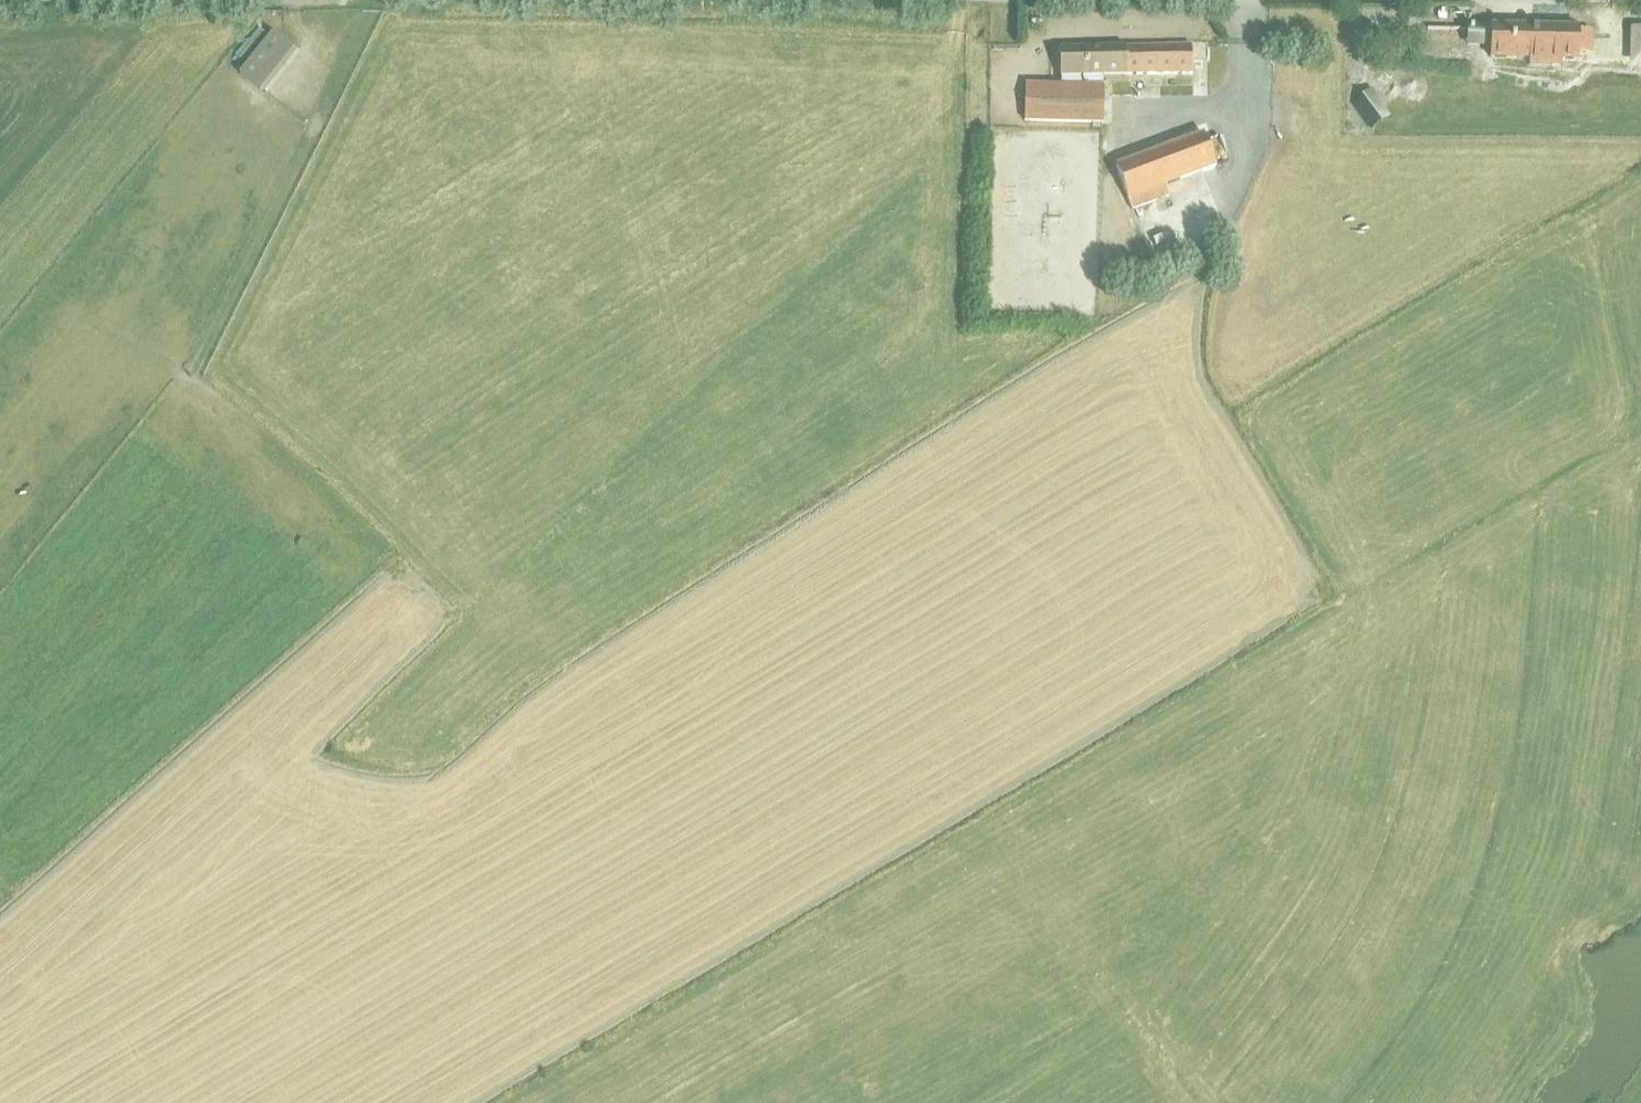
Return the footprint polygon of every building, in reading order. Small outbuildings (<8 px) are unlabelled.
[(1491,45),(1491,26),(1469,26),(1469,44),(1491,45)] [(1580,28),(1491,26),(1491,45),(1491,58),(1530,58),(1530,65),(1562,65),(1562,59),(1579,60),(1580,54),(1591,54),(1591,31),(1580,31),(1580,28)] [(240,74),(261,90),(294,49),(273,32),(240,74)] [(1208,58),(1208,45),(1060,47),(1061,76),(1192,73),(1191,58),(1208,58)] [(294,49),(261,90),(266,94),(299,53),(294,49)] [(1104,86),(1026,84),(1025,122),(1103,124),(1104,86)] [(1126,88),(1112,86),(1110,100),(1124,102),(1126,88)] [(1203,132),(1116,165),(1133,210),(1168,196),(1165,186),(1216,167),(1203,132)] [(1279,177),(1301,178),(1302,167),(1280,165),(1279,177)] [(1127,224),(1117,228),(1125,246),(1135,242),(1127,224)]
